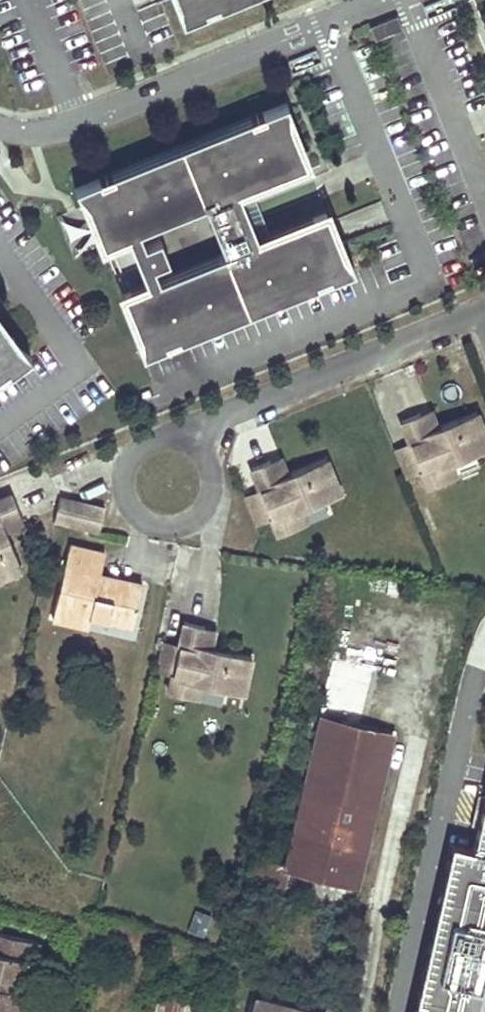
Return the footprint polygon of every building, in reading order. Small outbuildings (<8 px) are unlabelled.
[(183,20),(232,0),(176,0),(183,20)] [(369,26),(374,40),(402,29),(396,15),(369,26)] [(70,188),(82,204),(98,245),(122,236),(142,284),(118,294),(135,335),(137,355),(352,267),(340,251),(323,210),(256,238),(236,189),(304,162),(287,121),(285,101),(70,188)] [(30,358),(15,345),(0,325),(0,380),(30,358)] [(429,407),(419,411),(427,429),(437,426),(429,407)] [(447,479),(441,466),(474,452),(484,448),(484,433),(475,410),(437,426),(427,429),(419,411),(401,419),(409,440),(422,470),(428,486),(447,479)] [(409,440),(394,446),(407,476),(422,470),(409,440)] [(474,452),(441,466),(447,479),(479,465),(474,452)] [(279,455),(269,459),(277,477),(287,473),(279,455)] [(291,513),(324,499),(340,493),(325,457),(287,473),(277,477),(269,459),(251,466),(259,488),(272,518),(278,534),(297,526),(291,513)] [(259,488),(245,494),(257,524),(272,518),(259,488)] [(6,528),(2,519),(20,511),(12,492),(0,497),(0,576),(22,567),(6,528)] [(53,523),(100,534),(106,507),(59,496),(53,523)] [(324,499),(291,513),(297,526),(330,513),(324,499)] [(20,511),(2,519),(6,528),(24,521),(20,511)] [(142,585),(100,575),(105,554),(70,545),(53,617),(89,626),(92,616),(133,626),(142,585)] [(180,645),(168,643),(163,671),(168,671),(166,684),(171,685),(169,696),(225,704),(226,694),(246,697),(252,656),(214,650),(217,630),(183,625),(180,645)] [(357,882),(392,736),(323,720),(288,864),(252,856),(246,881),(282,890),(288,865),(357,882)] [(426,1011),(484,1011),(484,828),(479,855),(462,851),(426,1011)] [(21,937),(25,924),(0,918),(0,932),(21,937)] [(22,980),(27,959),(36,961),(41,942),(21,937),(0,932),(0,1011),(15,1011),(22,980)] [(15,1011),(24,1011),(31,983),(22,980),(15,1011)] [(257,996),(253,1011),(324,1011),(257,996)] [(151,1011),(215,1011),(154,998),(151,1011)]
